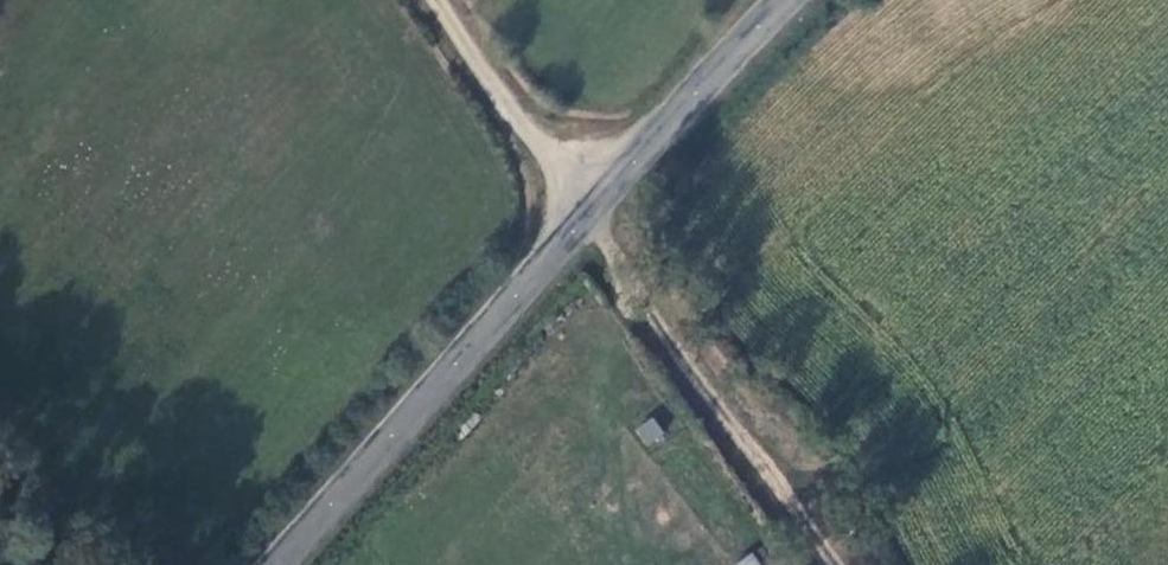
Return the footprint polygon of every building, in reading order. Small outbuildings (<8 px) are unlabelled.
[(634,427),(645,447),(665,437),(655,416),(634,427)] [(752,552),(735,564),(761,564),(752,552)]
